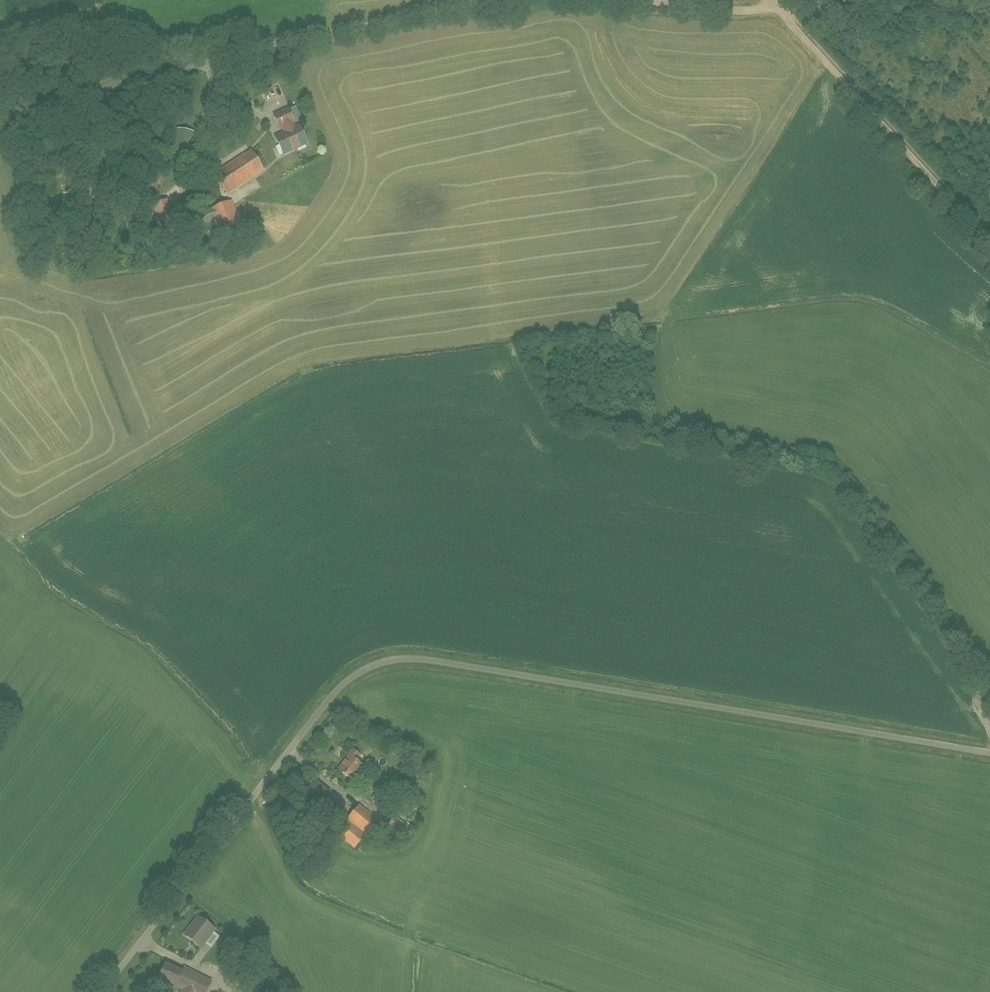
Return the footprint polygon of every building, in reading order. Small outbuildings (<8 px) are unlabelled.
[(281,128),(284,134),(275,138),(283,155),(307,144),(299,127),(295,128),(292,123),(293,122),(287,110),(274,116),(280,129),(281,128)] [(195,133),(176,129),(171,154),(190,158),(195,133)] [(251,151),(215,175),(227,195),(264,171),(251,151)] [(159,184),(161,181),(162,178),(162,179),(164,172),(159,170),(153,182),(156,184),(159,184)] [(176,223),(166,200),(151,206),(161,229),(176,223)] [(221,236),(242,228),(232,202),(187,219),(194,238),(218,229),(221,236)] [(351,781),(352,779),(363,766),(355,760),(359,755),(352,750),(347,756),(348,757),(338,770),(351,781)] [(331,793),(314,779),(311,777),(304,785),(305,786),(297,795),(316,811),(323,801),(324,802),(331,793)] [(336,833),(354,849),(378,820),(359,805),(336,833)] [(199,947),(213,928),(196,916),(182,935),(199,947)] [(181,989),(180,991),(206,991),(211,982),(183,968),(181,972),(165,964),(159,978),(181,989)]
